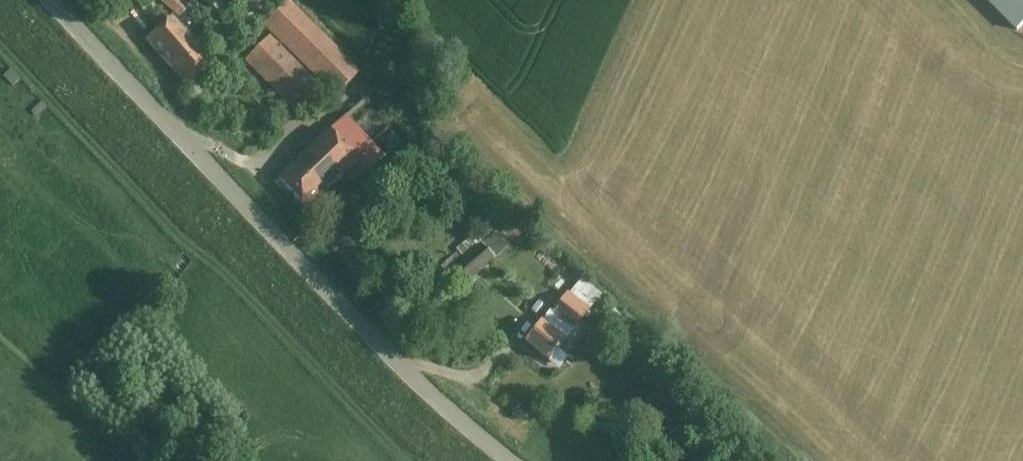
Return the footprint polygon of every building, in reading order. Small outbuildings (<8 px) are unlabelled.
[(174,0),(158,0),(178,17),(184,9),(174,0)] [(227,17),(241,0),(206,0),(227,17)] [(1020,30),(1022,27),(1022,0),(990,0),(1020,30)] [(360,72),(289,1),(263,27),(334,98),(360,72)] [(213,65),(171,18),(146,41),(187,87),(213,65)] [(324,92),(269,37),(244,62),(299,117),(324,92)] [(346,116),(278,181),(307,211),(344,175),(354,185),(385,157),(346,116)] [(507,248),(494,233),(479,245),(471,236),(445,258),(448,261),(441,267),(447,274),(443,278),(456,292),(495,259),(507,248)] [(548,363),(589,310),(567,293),(541,326),(539,325),(524,344),(548,363)]
